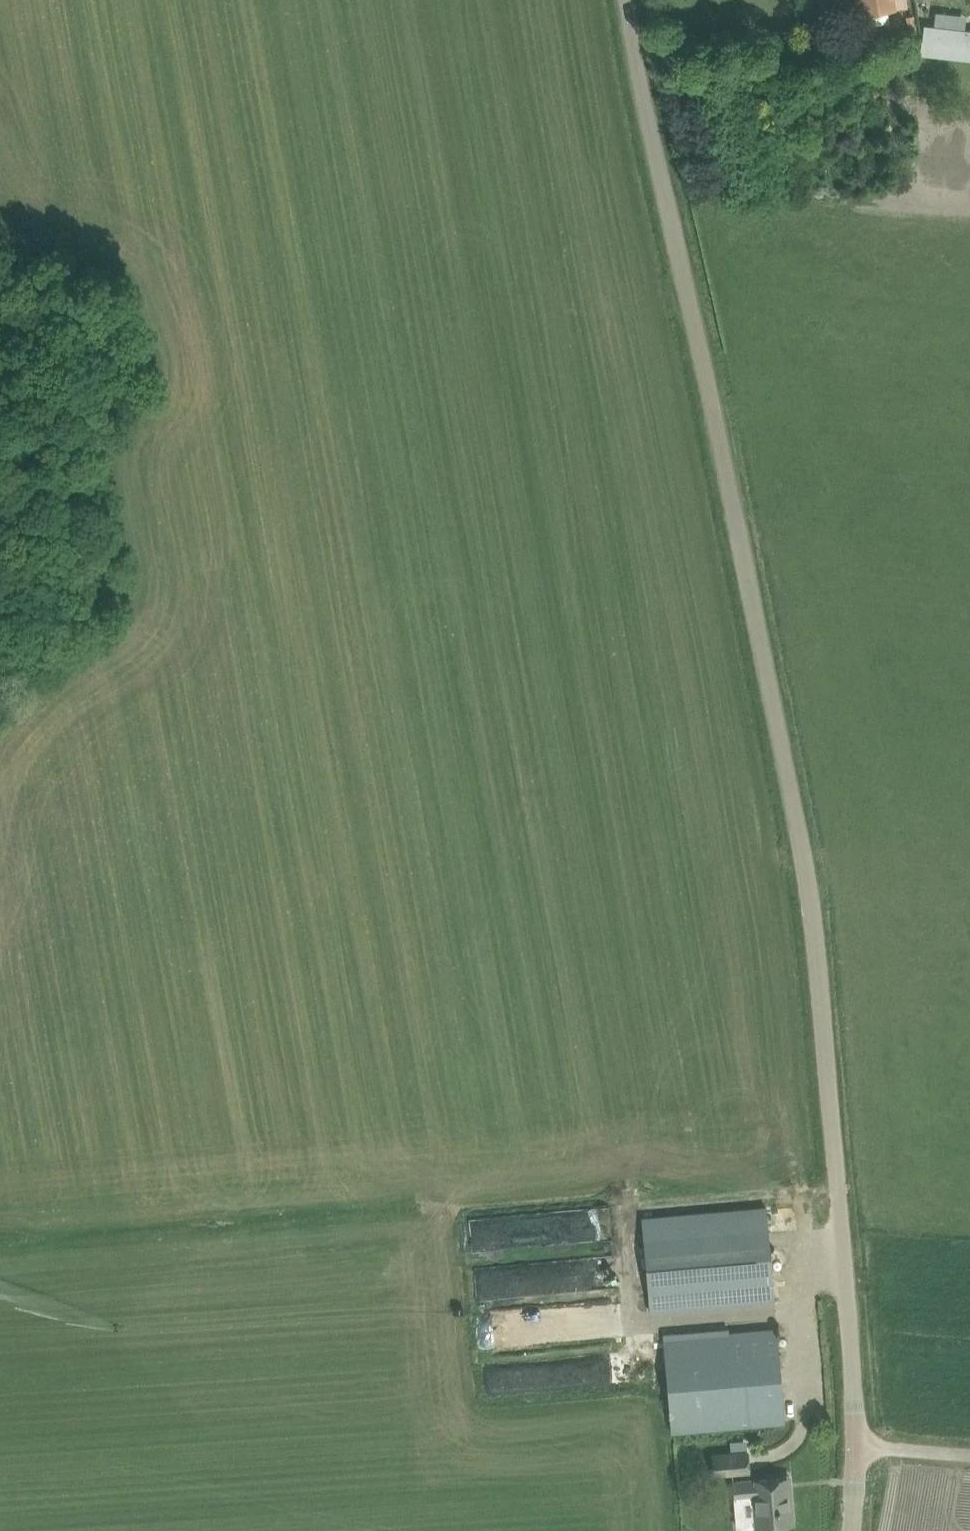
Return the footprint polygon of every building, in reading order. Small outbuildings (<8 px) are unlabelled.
[(887,9),(908,6),(907,0),(860,0),(864,25),(889,21),(887,9)] [(914,14),(906,16),(908,29),(916,27),(914,14)] [(907,49),(906,61),(917,62),(918,49),(907,49)] [(651,1310),(755,1301),(775,1300),(767,1205),(643,1215),(651,1310)] [(673,1431),(674,1430),(785,1421),(777,1327),(730,1331),(729,1328),(665,1334),(673,1431)] [(751,1471),(749,1449),(712,1452),(714,1474),(751,1471)] [(785,1476),(734,1480),(735,1495),(751,1494),(753,1525),(793,1522),(792,1504),(787,1504),(785,1476)]
